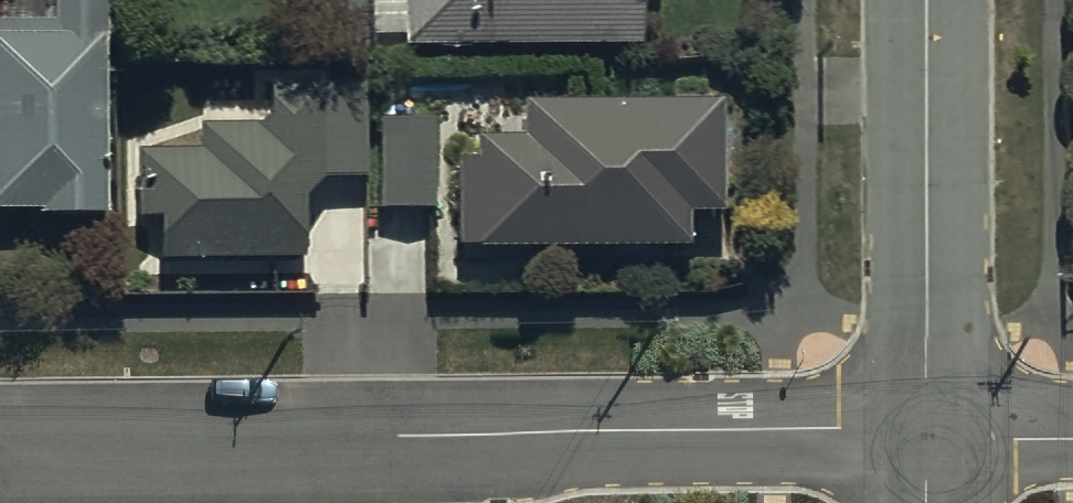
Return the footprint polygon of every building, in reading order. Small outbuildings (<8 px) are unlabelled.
[(104,0),(51,0),(51,35),(0,35),(0,222),(39,222),(39,230),(104,230),(104,0)] [(399,61),(635,60),(635,9),(625,9),(625,0),(398,0),(399,61)] [(363,189),(361,94),(268,96),(268,129),(262,134),(199,134),(199,159),(134,159),(132,272),(298,274),(299,215),(320,189),(363,189)] [(716,111),(516,111),(516,150),(473,150),(474,171),(437,171),(438,223),(471,224),(471,261),(686,260),(686,229),(716,229),(716,111)] [(431,121),(377,120),(376,213),(430,213),(431,121)]
